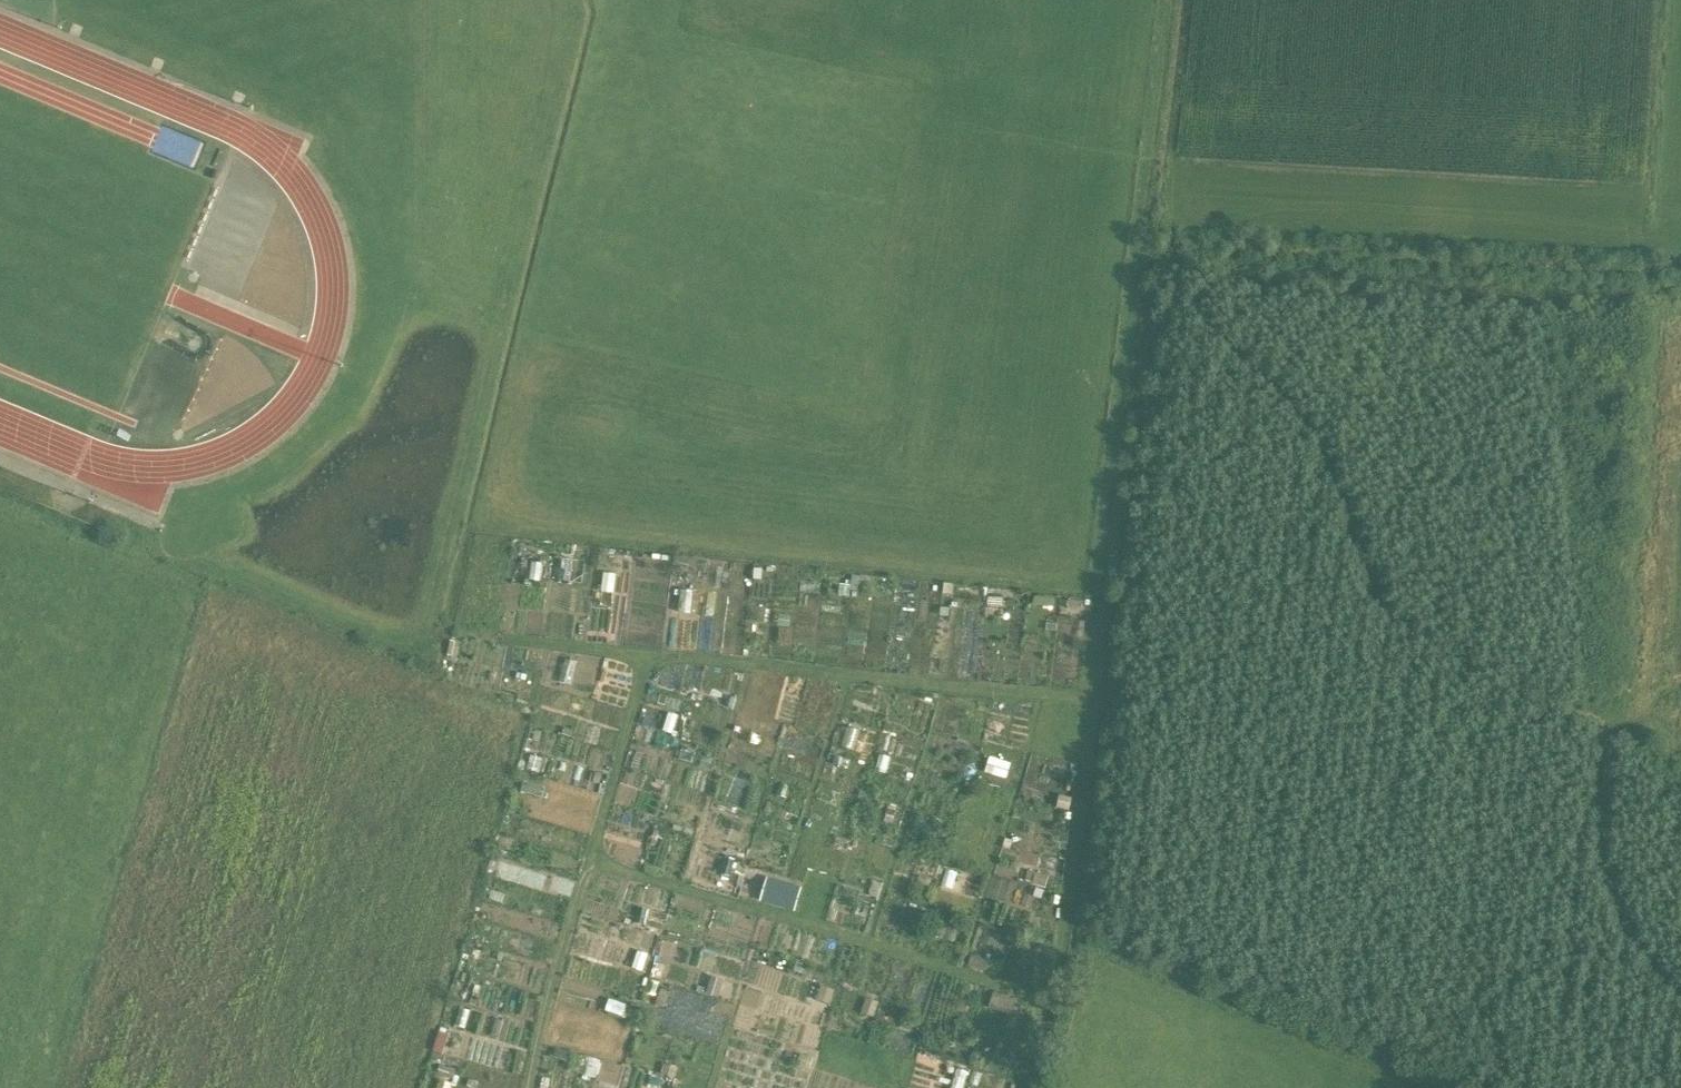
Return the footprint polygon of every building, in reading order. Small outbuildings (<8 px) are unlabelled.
[(777,906),(784,882),(766,877),(759,900),(761,901),(777,906)] [(857,1038),(852,1054),(864,1057),(869,1041),(857,1038)] [(586,1068),(602,1074),(607,1060),(591,1054),(586,1068)]
